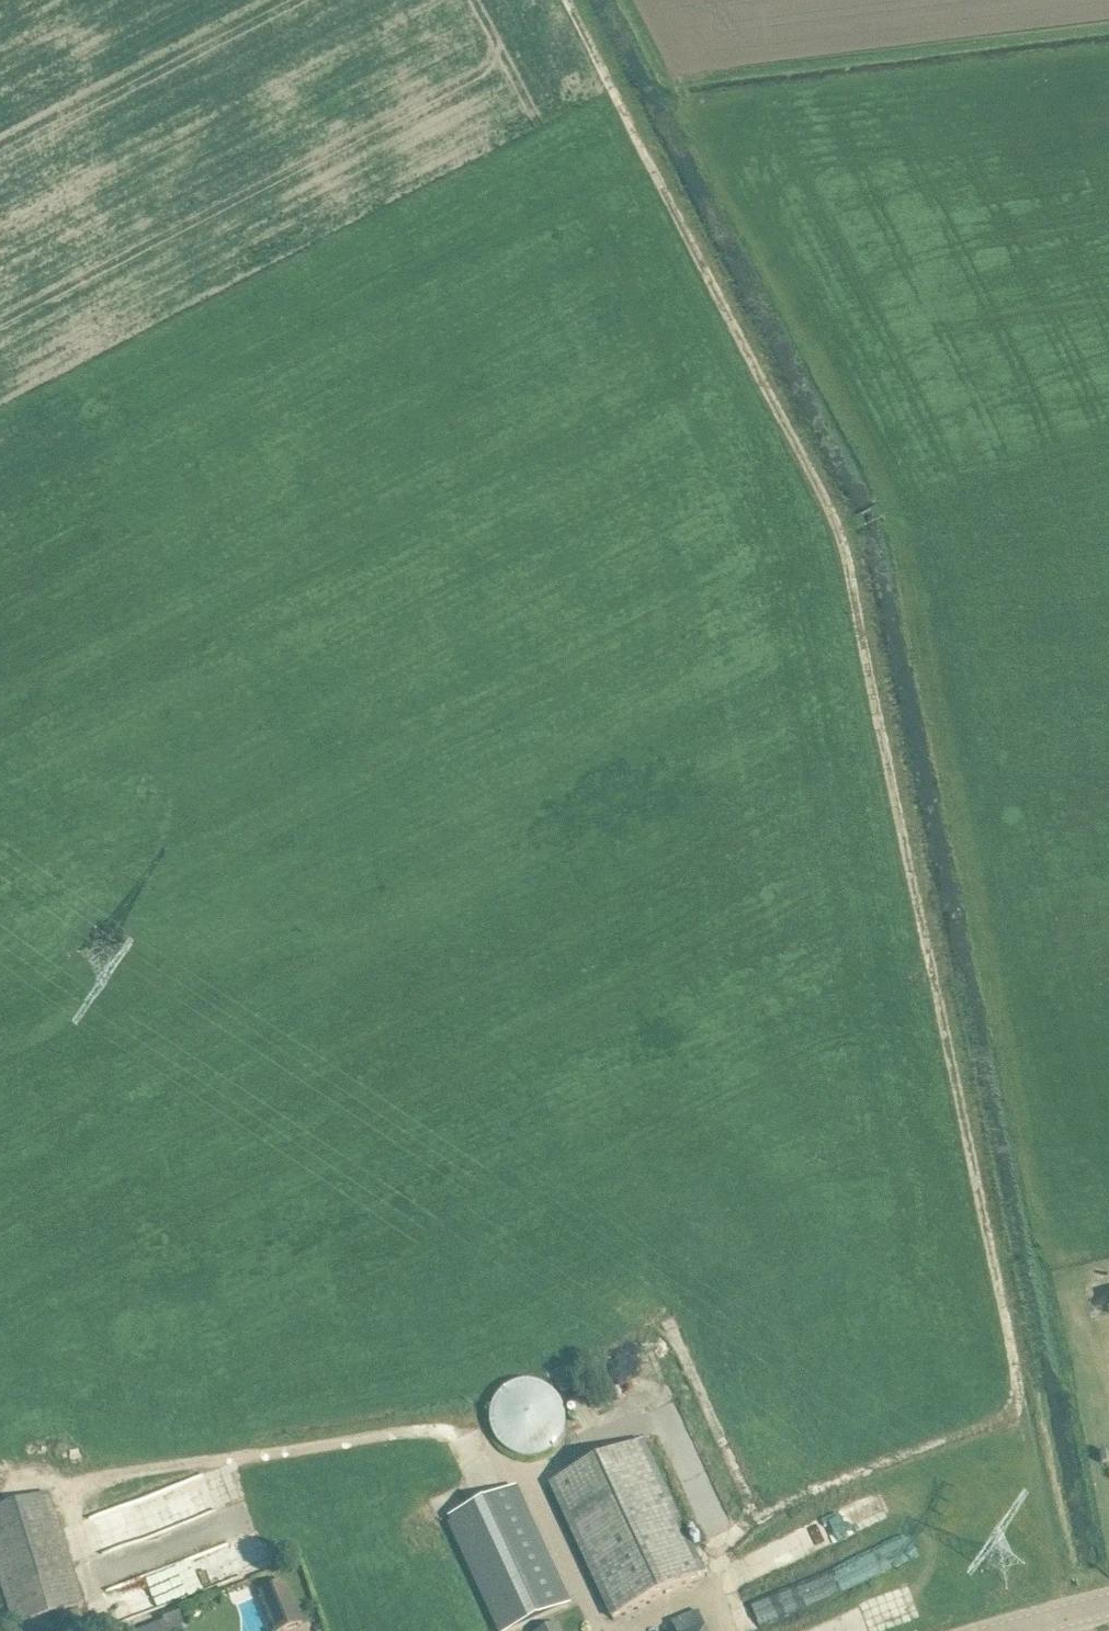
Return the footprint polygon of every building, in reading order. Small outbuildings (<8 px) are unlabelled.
[(548,1451),(554,1446),(557,1444),(563,1436),(565,1429),(567,1423),(567,1416),(566,1408),(563,1400),(558,1393),(551,1387),(544,1383),(538,1381),(532,1379),(526,1379),(520,1380),(515,1382),(510,1384),(505,1388),(502,1391),(496,1397),(494,1403),(492,1409),(491,1415),(491,1421),(492,1427),(494,1434),(497,1439),(501,1444),(506,1448),(510,1451),(518,1454),(525,1455),(530,1456),(536,1455),(542,1454),(548,1451)] [(645,1440),(642,1441),(550,1485),(612,1618),(707,1574),(645,1440)] [(449,1516),(503,1630),(508,1630),(568,1603),(514,1486),(449,1516)] [(48,1493),(0,1507),(0,1582),(14,1627),(83,1606),(48,1493)] [(266,1607),(275,1630),(283,1630),(301,1624),(284,1581),(259,1591),(266,1607)] [(181,1615),(178,1608),(160,1615),(163,1622),(139,1630),(179,1630),(181,1615)] [(701,1612),(676,1623),(679,1630),(709,1630),(701,1612)]
